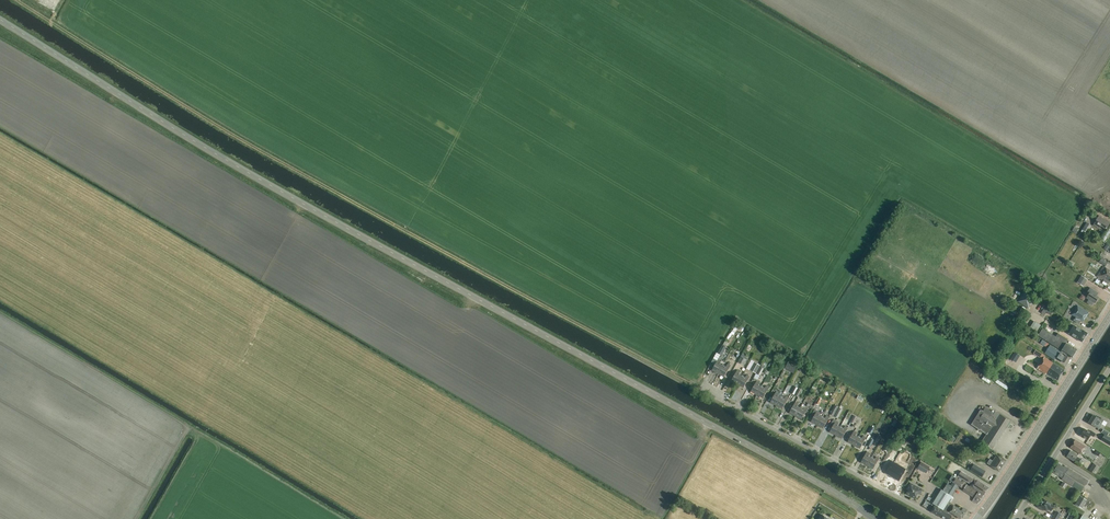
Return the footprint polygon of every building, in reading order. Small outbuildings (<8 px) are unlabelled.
[(1103,220),(1103,219),(1100,216),(1094,226),(1100,229),(1101,227),(1107,231),(1109,226),(1109,223),(1107,221),(1106,222),(1103,220)] [(1087,222),(1081,232),(1086,235),(1093,225),(1087,222)] [(1109,236),(1109,232),(1108,231),(1102,241),(1106,243),(1109,236)] [(1106,267),(1108,263),(1102,258),(1099,262),(1106,267)] [(1104,267),(1097,276),(1109,284),(1109,281),(1109,271),(1104,267)] [(1077,282),(1083,286),(1087,280),(1081,276),(1077,282)] [(1037,297),(1040,292),(1030,287),(1028,291),(1037,297)] [(1095,303),(1099,297),(1096,296),(1098,293),(1090,288),(1087,294),(1089,295),(1087,298),(1089,299),(1087,302),(1091,305),(1093,305),(1094,303),(1095,303)] [(1031,306),(1036,298),(1025,291),(1018,302),(1028,308),(1030,305),(1031,306)] [(1081,321),(1083,322),(1089,313),(1077,305),(1072,314),(1076,317),(1074,321),(1079,324),(1081,321)] [(1036,334),(1041,325),(1034,321),(1029,329),(1036,334)] [(1076,327),(1074,326),(1069,334),(1082,342),(1088,333),(1083,330),(1077,326),(1076,327)] [(1056,336),(1043,328),(1038,335),(1061,350),(1072,357),(1077,350),(1066,343),(1068,339),(1058,333),(1056,336)] [(1059,351),(1050,345),(1045,353),(1054,359),(1056,357),(1067,364),(1070,358),(1066,356),(1067,355),(1064,353),(1061,351),(1061,352),(1059,351)] [(738,362),(744,365),(747,359),(741,356),(738,362)] [(1057,380),(1064,370),(1045,357),(1037,368),(1046,374),(1047,373),(1057,380)] [(718,374),(723,365),(720,364),(722,361),(718,359),(712,370),(718,374)] [(756,373),(760,366),(755,362),(750,370),(756,373)] [(796,367),(787,362),(784,368),(793,373),(796,367)] [(723,365),(718,374),(724,377),(730,366),(727,364),(726,367),(723,365)] [(738,384),(742,376),(740,375),(741,372),(738,370),(732,381),(738,384)] [(742,376),(738,384),(744,388),(750,377),(746,375),(745,377),(742,376)] [(998,379),(996,382),(1006,390),(1008,387),(998,379)] [(757,395),(762,387),(759,385),(761,383),(757,381),(751,392),(757,395)] [(762,387),(757,395),(763,398),(769,388),(766,386),(765,388),(762,387)] [(996,395),(1003,401),(1008,394),(1001,388),(996,395)] [(776,406),(782,395),(780,394),(780,393),(777,391),(770,402),(776,406)] [(785,397),(782,395),(776,406),(782,409),(788,398),(785,396),(785,397)] [(796,416),(800,408),(798,406),(799,404),(796,402),(790,413),(796,416)] [(835,405),(830,414),(833,416),(838,407),(835,405)] [(800,408),(796,416),(802,419),(808,409),(804,407),(803,409),(800,408)] [(824,417),(830,411),(827,407),(820,414),(824,417)] [(837,418),(842,409),(839,408),(834,417),(837,418)] [(817,425),(822,417),(819,415),(821,412),(817,411),(815,409),(811,416),(814,417),(811,422),(817,425)] [(992,416),(983,410),(981,409),(971,424),(987,434),(982,442),(992,448),(1007,426),(1008,427),(1010,424),(1009,423),(1010,421),(1000,414),(995,411),(994,413),(992,416)] [(1099,418),(1093,414),(1088,422),(1095,426),(1098,428),(1104,419),(1099,417),(1099,418)] [(822,417),(817,425),(823,428),(829,417),(826,416),(825,418),(822,417)] [(836,435),(841,427),(838,425),(840,423),(836,421),(834,419),(830,426),(833,428),(830,432),(836,435)] [(841,427),(836,435),(842,439),(848,428),(845,426),(843,428),(841,427)] [(1091,432),(1085,428),(1080,435),(1088,440),(1091,435),(1094,437),(1096,433),(1092,430),(1091,432)] [(854,445),(859,437),(856,435),(858,433),(854,431),(848,442),(854,445)] [(1105,435),(1102,440),(1109,445),(1109,438),(1105,435)] [(859,437),(854,445),(860,448),(866,438),(863,436),(862,438),(859,437)] [(1081,454),(1084,450),(1086,447),(1075,440),(1070,448),(1081,454)] [(1080,462),(1082,459),(1077,456),(1078,454),(1071,450),(1067,457),(1074,461),(1075,460),(1080,462)] [(867,466),(872,458),(869,456),(871,453),(867,451),(861,463),(867,466)] [(1006,461),(996,455),(993,461),(990,459),(987,463),(990,465),(991,466),(999,471),(1006,461)] [(872,458),(867,466),(873,469),(879,458),(876,457),(874,459),(872,458)] [(893,462),(886,473),(899,480),(905,469),(893,462)] [(926,473),(930,467),(921,462),(917,468),(926,473)] [(1064,467),(1058,463),(1053,472),(1064,479),(1063,480),(1082,492),(1089,481),(1065,466),(1064,467)] [(1095,473),(1099,467),(1093,463),(1089,469),(1095,473)] [(1084,475),(1089,469),(1085,465),(1080,471),(1084,475)] [(979,467),(975,473),(983,477),(986,472),(979,467)] [(984,495),(989,488),(976,479),(975,479),(967,474),(962,471),(959,477),(971,484),(970,486),(984,495)] [(1056,490),(1058,486),(1074,495),(1077,490),(1046,473),(1044,477),(1053,482),(1051,487),(1056,490)] [(962,488),(965,483),(952,476),(950,480),(953,482),(947,492),(952,495),(958,486),(962,488)] [(920,494),(923,490),(910,483),(908,487),(910,488),(907,494),(915,499),(918,493),(920,494)] [(978,492),(967,485),(963,490),(975,498),(973,501),(978,504),(979,502),(984,495),(979,492),(978,492)] [(943,510),(952,515),(953,514),(961,518),(962,517),(963,518),(966,514),(965,513),(967,510),(963,508),(960,506),(958,509),(951,504),(948,502),(952,496),(942,489),(933,503),(944,510),(943,510)] [(1087,506),(1090,502),(1081,496),(1076,504),(1082,508),(1084,504),(1087,506)] [(1054,505),(1044,499),(1041,502),(1040,501),(1037,506),(1042,509),(1043,508),(1047,511),(1049,509),(1051,511),(1054,505)] [(943,510),(934,506),(931,511),(945,518),(950,518),(952,515),(943,510)]
